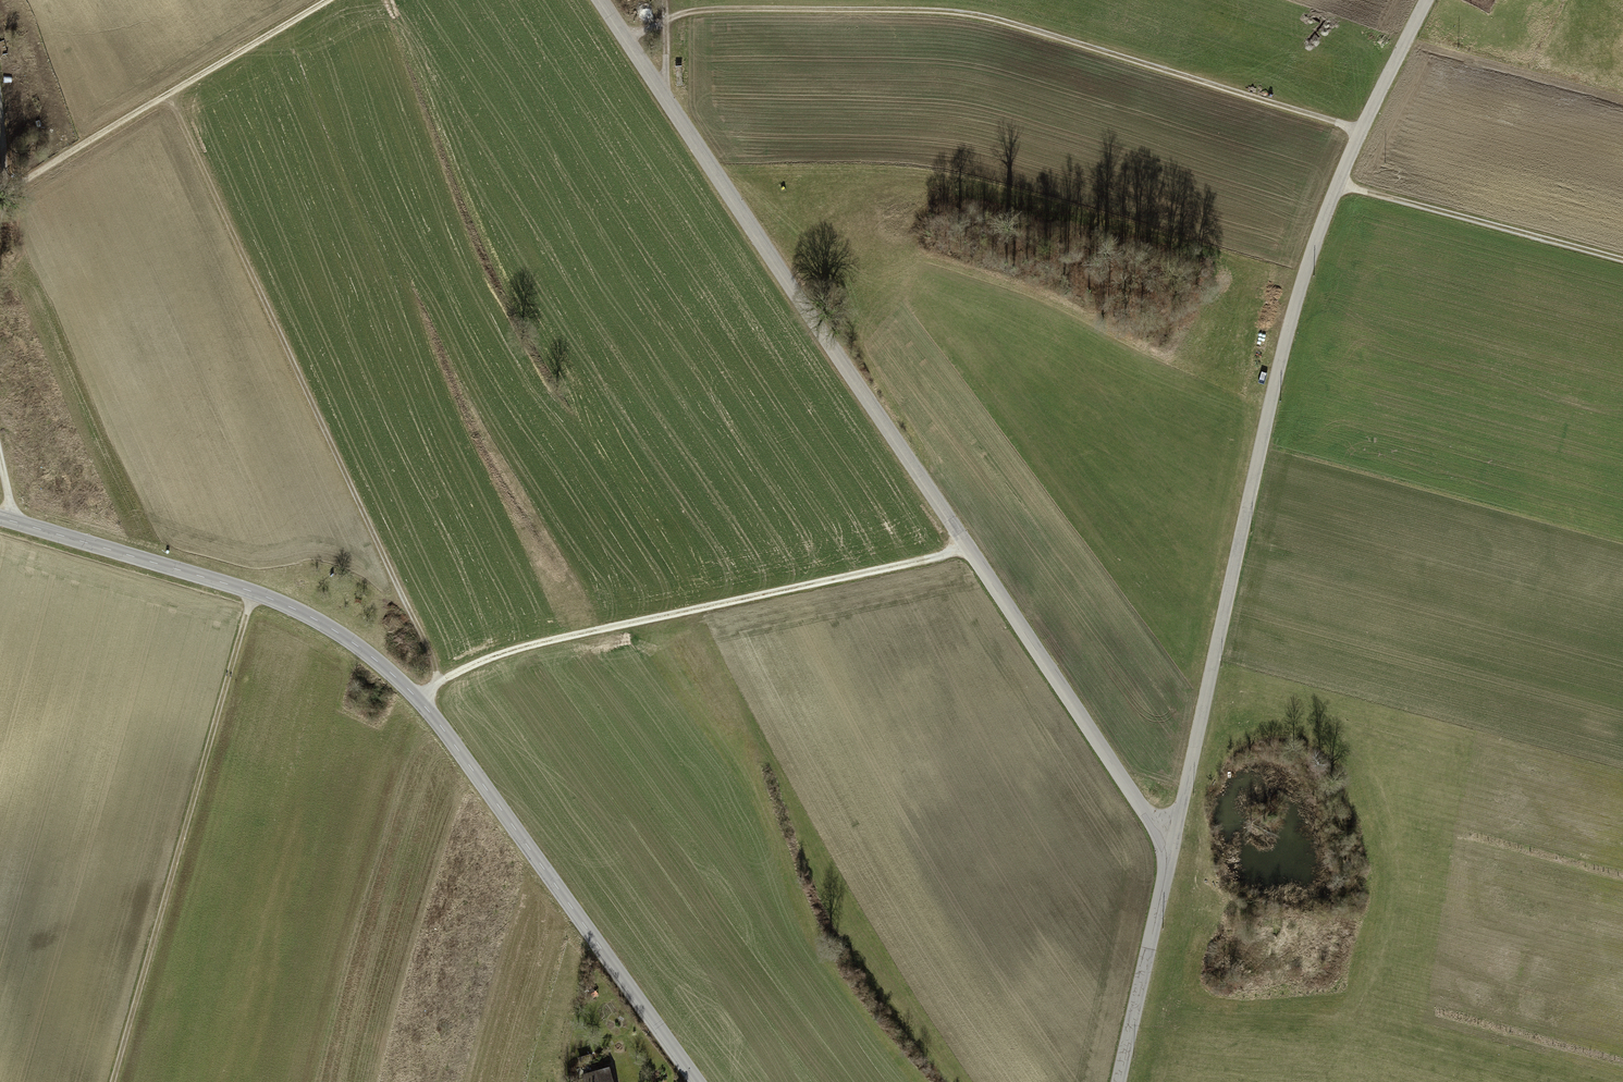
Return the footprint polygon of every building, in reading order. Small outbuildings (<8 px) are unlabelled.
[(589,1053),(578,1056),(581,1065),(592,1063),(589,1053)] [(585,1081),(614,1081),(610,1065),(582,1072),(585,1081)]
